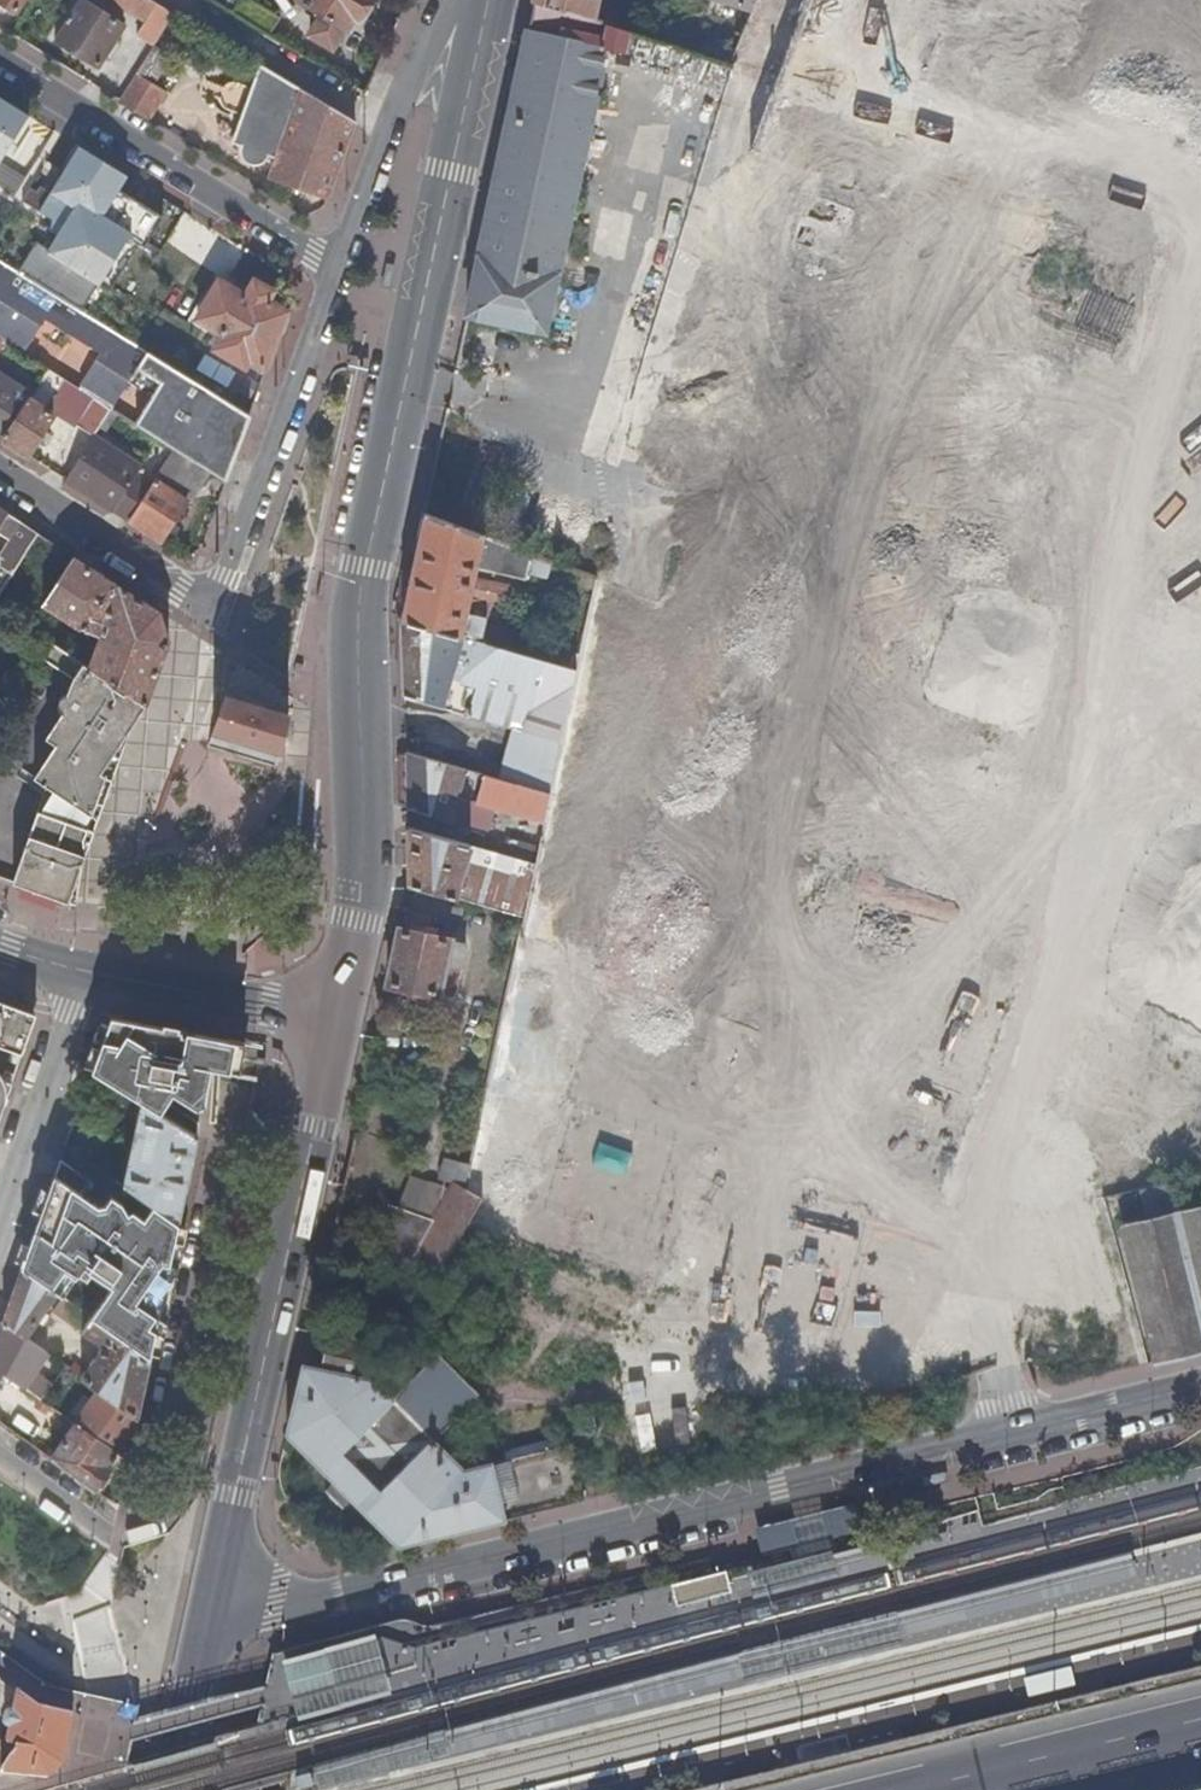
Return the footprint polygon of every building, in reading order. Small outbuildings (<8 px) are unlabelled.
[(16,9),(22,0),(1,0),(16,9)] [(55,38),(100,66),(125,24),(86,0),(79,0),(55,38)] [(153,0),(110,0),(146,22),(138,34),(154,44),(174,12),(153,0)] [(233,13),(270,35),(281,16),(254,0),(240,0),(233,13)] [(322,14),(311,33),(332,46),(345,27),(350,30),(368,0),(299,0),(322,14)] [(619,29),(619,27),(617,26),(620,18),(595,9),(597,0),(536,0),(536,2),(619,29)] [(753,10),(758,0),(721,0),(753,10)] [(623,52),(628,31),(619,29),(536,2),(482,248),(468,315),(543,331),(605,48),(623,52)] [(303,89),(257,62),(231,140),(242,144),(241,148),(242,153),(243,155),(246,159),(252,162),(257,162),(261,161),(266,157),(268,153),(279,157),(303,89)] [(136,73),(119,100),(150,119),(168,90),(136,73)] [(273,176),(329,196),(356,121),(303,89),(279,157),(273,176)] [(30,115),(0,96),(0,162),(1,162),(30,115)] [(131,177),(80,147),(52,195),(76,209),(51,251),(37,243),(19,273),(33,281),(84,311),(101,284),(114,292),(142,244),(148,248),(166,218),(122,192),(131,177)] [(28,346),(44,319),(103,354),(86,382),(115,400),(127,381),(152,396),(135,423),(175,449),(212,471),(226,480),(250,414),(147,351),(84,311),(33,281),(19,273),(0,261),(0,329),(28,346)] [(266,368),(286,312),(268,301),(270,296),(270,292),(268,288),(265,285),(261,284),(254,284),(251,287),(245,296),(225,284),(215,301),(209,297),(196,318),(223,334),(219,341),(266,368)] [(28,346),(0,329),(0,340),(3,342),(23,354),(28,346)] [(461,347),(457,365),(468,367),(472,349),(461,347)] [(3,439),(28,455),(53,415),(44,409),(63,379),(47,370),(31,395),(3,439)] [(3,439),(31,395),(12,383),(15,377),(6,372),(3,377),(0,375),(0,437),(3,439)] [(110,408),(115,400),(86,382),(81,390),(94,398),(110,408)] [(94,436),(94,435),(110,408),(94,398),(77,425),(94,436)] [(164,465),(175,449),(135,423),(110,408),(94,435),(143,466),(138,474),(152,483),(155,479),(164,465)] [(66,479),(129,520),(152,483),(138,474),(143,466),(94,435),(94,436),(66,479)] [(201,488),(212,471),(175,449),(164,465),(201,488)] [(155,479),(187,499),(192,502),(201,488),(164,465),(155,479)] [(129,520),(161,541),(187,499),(155,479),(152,483),(129,520)] [(400,620),(483,644),(488,618),(468,613),(472,595),(505,603),(509,586),(475,579),(478,569),(485,536),(423,514),(400,620)] [(37,533),(20,523),(0,554),(0,558),(5,561),(0,568),(0,569),(3,571),(0,576),(0,592),(37,533)] [(0,592),(0,607),(31,628),(44,605),(74,557),(37,533),(0,592)] [(526,579),(532,553),(520,549),(485,536),(478,569),(526,579)] [(90,667),(147,705),(169,641),(160,612),(74,557),(44,605),(80,628),(101,636),(90,667)] [(517,729),(562,741),(577,670),(483,644),(400,620),(403,698),(443,708),(459,651),(469,653),(458,690),(474,695),(468,715),(517,729)] [(133,728),(146,707),(147,705),(90,667),(49,640),(39,656),(74,679),(70,694),(64,694),(61,695),(57,700),(56,702),(57,705),(58,709),(60,711),(43,737),(52,743),(31,775),(99,820),(133,728)] [(443,708),(468,715),(474,695),(458,690),(469,653),(459,651),(443,708)] [(213,731),(280,752),(289,712),(226,692),(213,731)] [(518,783),(551,792),(562,741),(517,729),(506,780),(518,783)] [(209,743),(277,765),(280,752),(213,731),(209,743)] [(499,808),(544,822),(551,792),(518,783),(506,780),(405,752),(407,808),(453,822),(461,791),(467,793),(469,790),(479,793),(476,802),(499,808)] [(492,832),(499,808),(476,802),(479,793),(469,790),(467,793),(461,791),(453,822),(492,832)] [(61,897),(76,902),(84,861),(96,830),(36,809),(11,880),(61,897)] [(407,826),(409,884),(456,898),(471,845),(407,826)] [(456,898),(504,912),(516,858),(471,845),(456,898)] [(504,912),(524,917),(535,863),(516,858),(504,912)] [(400,928),(388,985),(439,996),(441,988),(448,989),(453,965),(462,968),(468,943),(451,940),(451,938),(400,928)] [(36,1013),(0,1000),(0,1043),(23,1051),(36,1013)] [(143,1102),(198,1136),(200,1122),(167,1102),(174,1093),(203,1112),(206,1097),(217,1073),(219,1069),(233,1071),(239,1041),(220,1037),(219,1038),(112,1017),(93,1071),(143,1102)] [(13,1080),(5,1078),(0,1072),(0,1117),(13,1080)] [(145,1197),(180,1221),(198,1136),(143,1102),(127,1185),(145,1197)] [(67,1144),(64,1151),(72,1156),(76,1150),(67,1144)] [(109,1328),(151,1357),(153,1352),(166,1289),(179,1224),(180,1221),(145,1197),(138,1207),(130,1212),(126,1202),(114,1194),(108,1202),(100,1204),(83,1192),(93,1179),(62,1158),(44,1208),(34,1237),(23,1268),(22,1270),(58,1294),(64,1298),(81,1310),(94,1318),(109,1328)] [(436,1220),(411,1265),(442,1272),(469,1223),(482,1199),(466,1189),(457,1183),(436,1220)] [(338,1234),(335,1249),(411,1265),(436,1220),(391,1203),(377,1243),(338,1234)] [(1143,1365),(1200,1354),(1200,1209),(1116,1225),(1143,1365)] [(166,1289),(153,1352),(161,1354),(189,1226),(179,1224),(166,1289)] [(22,1270),(4,1321),(29,1338),(39,1323),(45,1327),(51,1317),(46,1313),(58,1294),(22,1270)] [(72,1322),(81,1310),(64,1298),(55,1310),(72,1322)] [(85,1331),(94,1318),(81,1310),(72,1322),(85,1331)] [(101,1388),(139,1414),(151,1357),(109,1328),(94,1318),(85,1331),(105,1344),(84,1376),(101,1388)] [(6,1374),(25,1387),(39,1397),(42,1398),(54,1382),(36,1370),(49,1352),(29,1338),(4,1321),(0,1333),(0,1370),(6,1374)] [(305,1365),(289,1436),(335,1480),(325,1490),(342,1506),(353,1496),(402,1544),(586,1499),(572,1442),(466,1468),(437,1440),(479,1393),(437,1353),(393,1398),(372,1379),(379,1345),(365,1342),(367,1332),(354,1329),(352,1339),(331,1334),(323,1369),(305,1365)] [(116,1449),(139,1414),(101,1388),(77,1422),(116,1449)] [(47,1414),(53,1406),(42,1398),(39,1397),(34,1405),(47,1414)] [(52,1459),(102,1495),(116,1472),(105,1465),(116,1449),(77,1422),(69,1417),(60,1430),(67,1436),(52,1459)] [(864,1534),(857,1506),(756,1531),(762,1559),(791,1552),(792,1555),(801,1553),(810,1551),(837,1544),(836,1541),(864,1534)] [(912,1539),(750,1580),(756,1604),(918,1563),(912,1539)] [(900,1621),(905,1641),(1141,1581),(1135,1559),(899,1619),(900,1621)] [(728,1576),(673,1590),(678,1611),(733,1597),(730,1585),(728,1576)] [(905,1641),(900,1621),(741,1661),(746,1685),(748,1692),(907,1652),(905,1641)] [(342,1652),(328,1656),(302,1663),(283,1668),(278,1694),(271,1730),(300,1722),(314,1718),(397,1696),(392,1678),(382,1641),(358,1647),(342,1652)] [(447,1738),(453,1762),(746,1685),(741,1661),(447,1738)] [(40,1707),(20,1693),(15,1715),(11,1714),(8,1717),(7,1724),(7,1728),(12,1729),(8,1745),(17,1750),(4,1773),(50,1778),(63,1767),(75,1716),(40,1707)] [(447,1738),(315,1776),(320,1789),(348,1789),(453,1762),(447,1738)] [(4,1773),(17,1750),(8,1745),(0,1741),(0,1773),(4,1773)]
